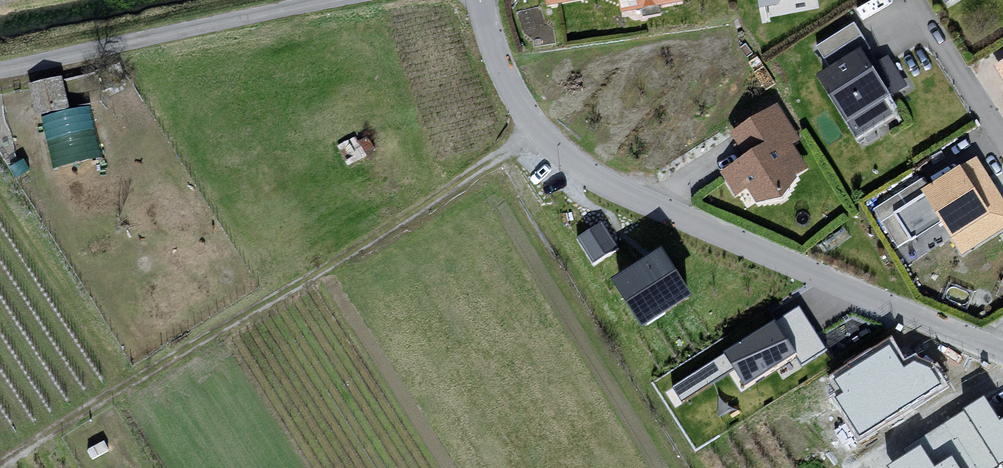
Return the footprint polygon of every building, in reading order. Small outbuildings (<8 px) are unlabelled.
[(627,13),(692,5),(691,0),(625,0),(627,13)] [(763,10),(787,6),(789,0),(791,0),(761,0),(763,10)] [(955,9),(968,0),(948,0),(955,9)] [(868,56),(825,79),(859,145),(901,118),(891,102),(912,91),(890,59),(875,67),(868,56)] [(52,163),(103,151),(91,100),(70,104),(62,70),(32,77),(52,163)] [(782,108),(733,133),(744,163),(724,174),(745,206),(796,202),(811,170),(797,150),(803,144),(782,108)] [(930,194),(965,257),(1002,234),(1002,201),(981,160),(930,194)] [(617,249),(601,222),(576,237),(593,263),(617,249)] [(693,295),(661,246),(611,278),(644,327),(693,295)] [(793,352),(774,322),(672,386),(682,402),(734,370),(743,384),(793,352)] [(905,362),(889,338),(832,376),(843,393),(836,398),(861,435),(941,382),(929,364),(914,356),(905,362)] [(984,395),(963,408),(964,410),(902,449),(905,453),(885,465),(887,467),(996,467),(1002,464),(1002,417),(999,419),(984,395)]
